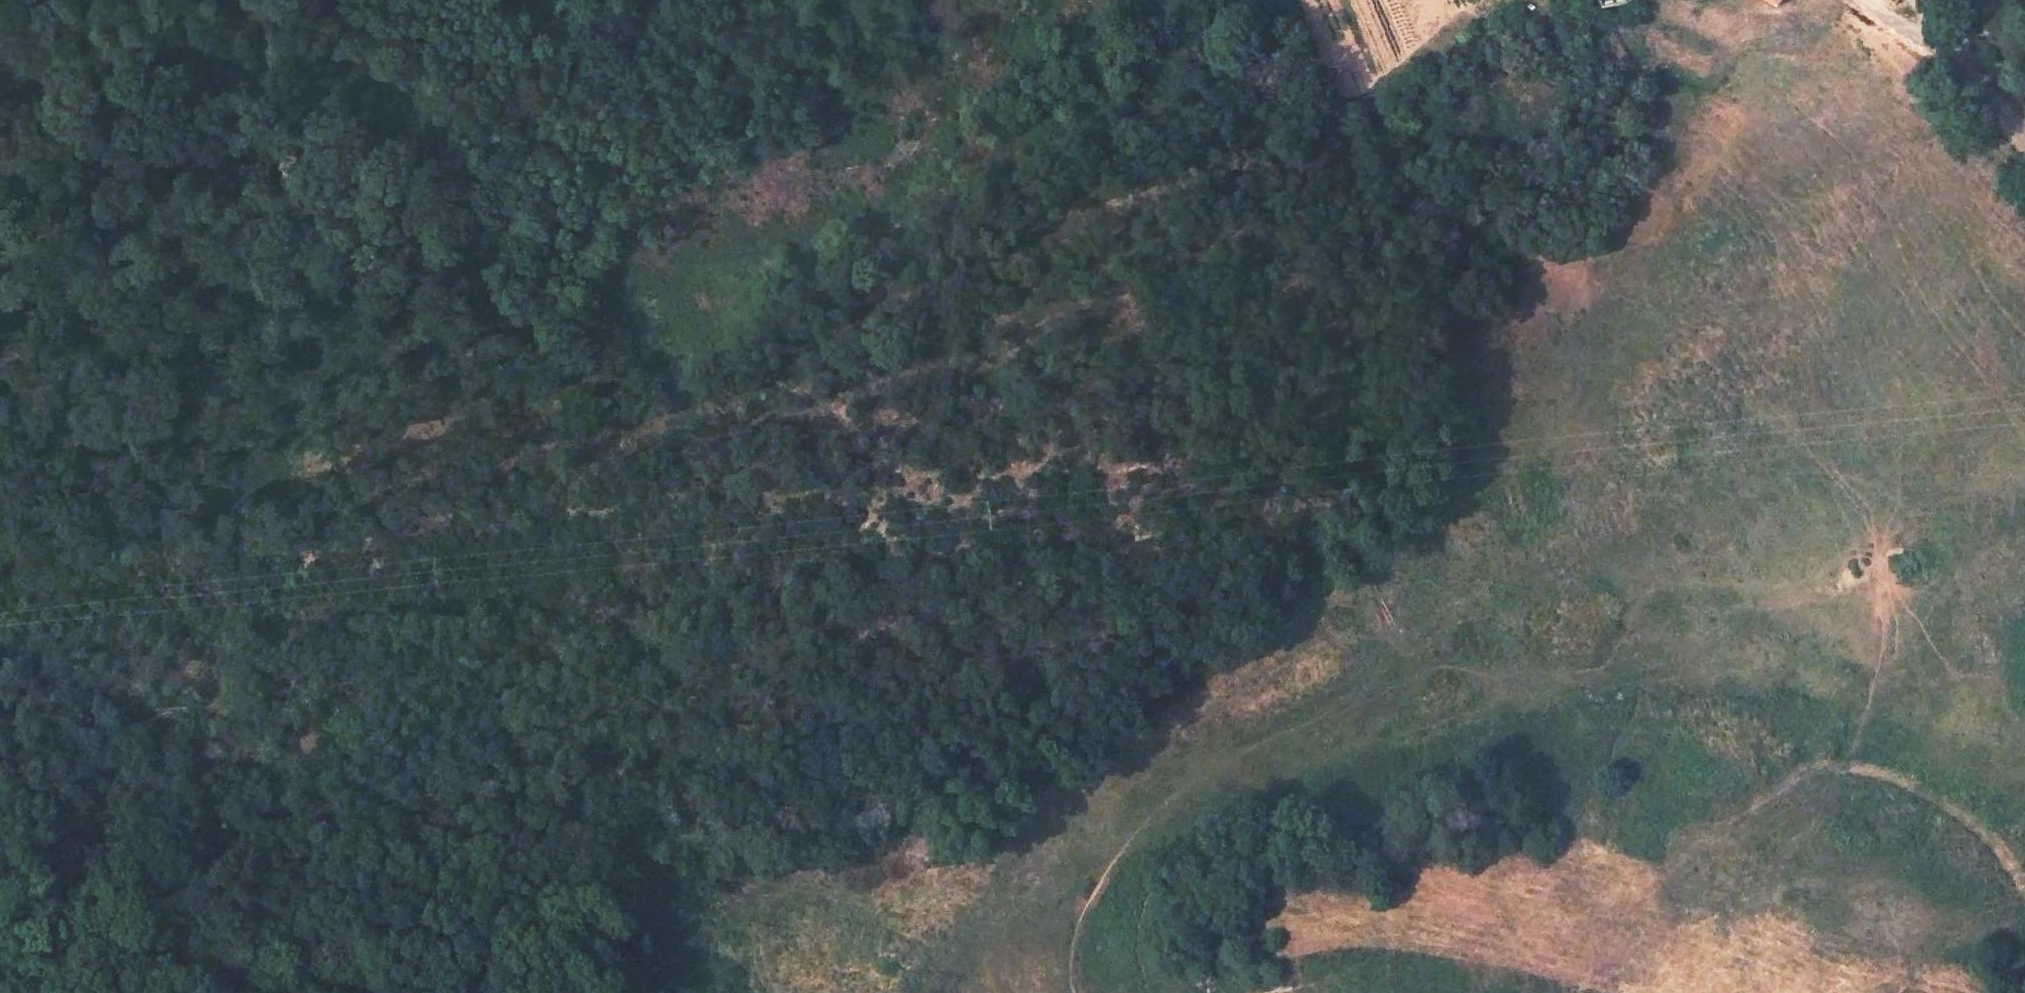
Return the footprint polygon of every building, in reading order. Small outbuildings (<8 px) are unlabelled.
[(1910,10),(1920,0),(1899,0),(1910,10)]
